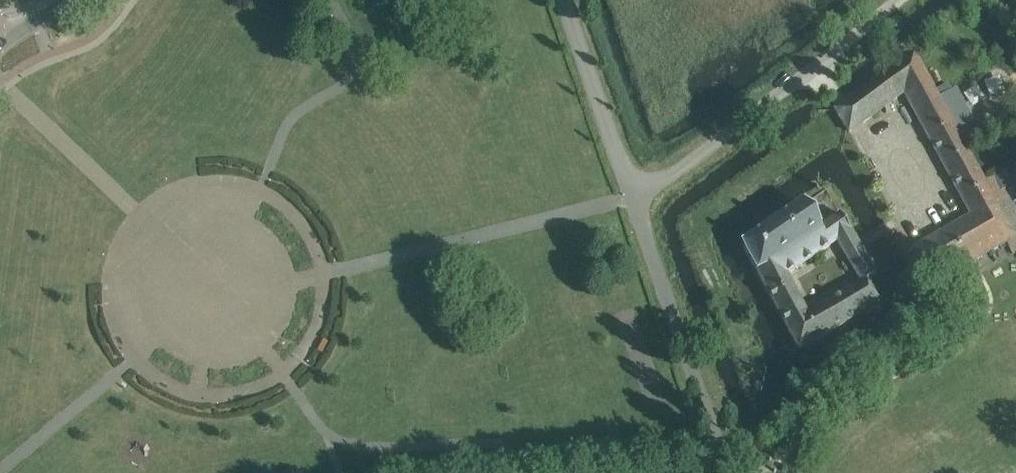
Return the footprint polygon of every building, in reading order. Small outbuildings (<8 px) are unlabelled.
[(847,101),(834,110),(848,132),(862,123),(904,92),(971,215),(910,249),(928,283),(942,276),(946,279),(1005,245),(1013,256),(1015,254),(1015,204),(1007,188),(1001,191),(993,177),(984,181),(962,141),(980,130),(957,87),(951,91),(939,98),(934,91),(914,53),(847,101)] [(947,83),(934,91),(939,98),(951,91),(947,83)] [(743,246),(799,350),(880,303),(867,280),(876,275),(840,214),(819,228),(803,204),(743,246)]
